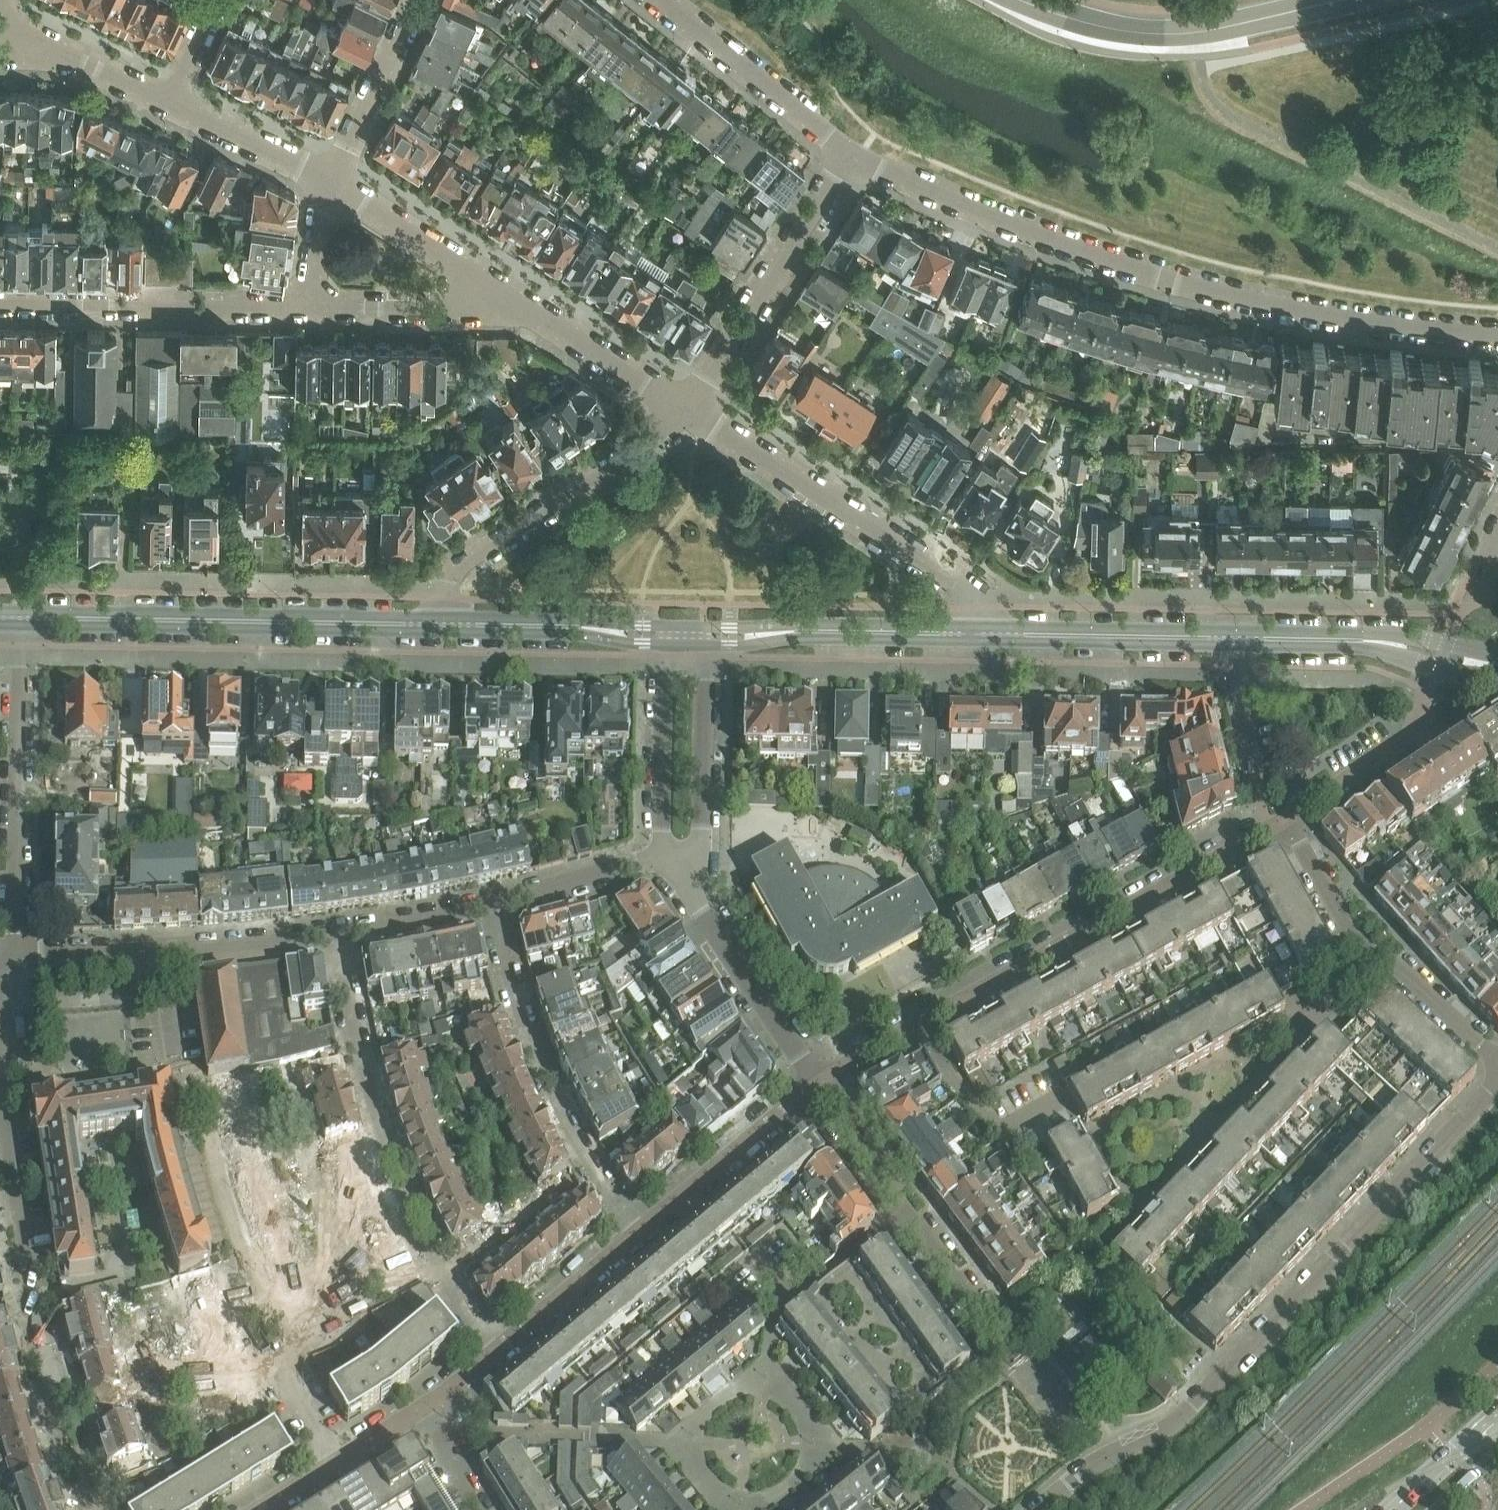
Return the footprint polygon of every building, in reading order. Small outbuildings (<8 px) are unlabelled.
[(71,3),(92,13),(98,0),(73,0),(71,3)] [(92,13),(91,14),(111,23),(122,0),(98,0),(92,13)] [(111,23),(130,30),(144,0),(122,0),(111,23)] [(150,42),(170,0),(144,0),(130,30),(131,31),(131,32),(150,42)] [(175,47),(193,10),(172,0),(170,0),(150,42),(151,42),(151,41),(168,50),(175,47)] [(281,0),(277,0),(273,7),(286,14),(290,4),(281,0)] [(317,0),(316,0),(298,0),(296,3),(312,10),(317,0)] [(344,17),(376,33),(387,9),(368,0),(335,0),(349,6),(344,17)] [(501,30),(513,15),(506,10),(500,16),(465,0),(455,0),(453,5),(494,24),(501,30)] [(535,14),(546,0),(518,0),(535,14)] [(559,29),(582,0),(552,0),(540,15),(559,29)] [(559,29),(577,44),(603,11),(589,0),(582,0),(559,29)] [(442,5),(433,25),(490,52),(494,44),(472,34),(477,22),(442,5)] [(577,44),(595,58),(621,25),(613,19),(613,15),(608,11),(604,12),(603,11),(577,44)] [(242,32),(229,26),(211,64),(214,72),(230,79),(251,36),(259,19),(251,15),(242,32)] [(365,56),(376,33),(344,17),(338,29),(322,22),(321,25),(317,33),(365,56)] [(303,28),(270,99),(290,109),(311,65),(300,59),(313,32),(317,33),(321,25),(308,19),(303,28)] [(270,46),(250,89),(270,99),(303,28),(297,25),(284,53),(270,46)] [(433,25),(423,46),(458,62),(464,50),(491,64),(497,56),(490,52),(433,25)] [(621,25),(595,58),(587,67),(606,82),(614,73),(639,40),(637,39),(637,35),(632,31),(628,31),(621,25)] [(251,36),(230,79),(250,89),(270,46),(251,36)] [(657,54),(639,40),(614,73),(631,87),(657,54)] [(311,65),(290,109),(311,118),(331,75),(319,69),(323,62),(321,61),(329,44),(322,41),(311,65)] [(510,54),(516,59),(523,50),(516,45),(510,54)] [(423,46),(413,66),(414,67),(436,77),(448,83),(458,88),(471,94),(475,85),(453,74),(458,62),(423,46)] [(363,60),(343,50),(338,60),(358,70),(363,60)] [(648,101),(675,68),(667,61),(667,58),(661,53),(657,54),(631,87),(648,101)] [(409,76),(409,78),(431,88),(431,86),(436,77),(414,67),(409,76)] [(675,68),(648,101),(642,109),(650,115),(656,107),(667,116),(672,110),(694,83),(692,81),(692,78),(686,73),(682,74),(675,68)] [(351,85),(331,75),(311,118),(326,126),(333,123),(351,85)] [(431,131),(458,88),(448,83),(433,107),(397,163),(406,169),(407,172),(411,175),(415,174),(418,176),(443,138),(431,131)] [(672,110),(691,124),(712,98),(710,96),(711,92),(706,88),(702,90),(694,83),(672,110)] [(482,85),(477,91),(486,98),(491,92),(482,85)] [(563,85),(557,93),(569,103),(576,95),(563,85)] [(28,92),(7,92),(6,138),(6,150),(13,151),(13,138),(29,139),(30,93),(28,92)] [(38,141),(52,141),(52,95),(30,93),(29,139),(29,146),(38,146),(38,141)] [(482,98),(475,93),(469,102),(476,106),(482,98)] [(61,97),(52,95),(52,141),(52,144),(75,145),(75,101),(73,100),(70,95),(65,94),(61,97)] [(566,107),(553,96),(547,104),(559,115),(566,107)] [(691,124),(709,139),(731,112),(721,105),(722,101),(717,97),(713,98),(712,98),(691,124)] [(510,105),(502,98),(497,104),(505,111),(510,105)] [(78,136),(106,150),(120,121),(101,112),(85,104),(84,104),(78,102),(78,136)] [(387,157),(397,163),(433,107),(426,103),(415,120),(400,110),(381,140),(380,139),(379,143),(375,149),(379,151),(379,154),(384,157),(387,157)] [(739,119),(731,112),(709,139),(727,153),(749,126),(748,125),(748,122),(743,117),(739,119)] [(576,129),(583,121),(578,116),(571,125),(576,129)] [(518,129),(522,123),(515,119),(511,125),(518,129)] [(120,121),(106,150),(140,166),(154,138),(154,137),(139,130),(139,131),(120,121)] [(620,126),(611,137),(616,142),(625,130),(620,126)] [(727,153),(745,168),(766,141),(758,134),(759,130),(754,126),(750,127),(749,126),(727,153)] [(572,142),(563,134),(556,143),(565,151),(572,142)] [(149,180),(157,184),(174,148),(154,138),(140,166),(137,172),(133,181),(132,182),(145,189),(149,180)] [(434,186),(444,193),(471,151),(450,139),(426,177),(425,181),(428,182),(429,185),(432,187),(434,186)] [(745,168),(764,182),(785,156),(784,155),(785,151),(779,146),(775,148),(766,141),(745,168)] [(613,146),(608,142),(601,150),(606,154),(613,146)] [(175,147),(174,148),(157,184),(153,192),(177,204),(198,160),(190,155),(190,154),(188,154),(187,149),(182,146),(177,148),(175,147)] [(467,203),(487,170),(491,164),(471,151),(444,193),(454,199),(456,202),(458,203),(461,203),(464,205),(467,203)] [(221,198),(237,165),(215,154),(196,191),(210,198),(212,194),(221,198)] [(786,156),(785,156),(764,182),(785,200),(804,171),(795,164),(796,159),(790,155),(786,156)] [(517,165),(512,172),(518,177),(523,169),(517,165)] [(252,184),(258,175),(242,167),(232,188),(242,192),(247,183),(252,184)] [(491,220),(515,181),(494,167),(470,206),(471,211),(477,215),(482,214),(490,219),(491,220)] [(133,181),(137,172),(129,168),(124,177),(133,181)] [(92,181),(96,171),(78,171),(78,180),(92,181)] [(615,181),(629,192),(636,184),(622,173),(615,181)] [(721,198),(726,191),(708,177),(703,184),(721,198)] [(517,178),(515,181),(491,220),(492,224),(499,229),(504,228),(512,232),(538,192),(517,178)] [(243,217),(295,224),(299,199),(295,192),(267,179),(266,186),(255,184),(253,198),(245,197),(243,217)] [(79,227),(79,216),(79,184),(54,184),(54,197),(52,201),(52,223),(54,223),(53,281),(78,281),(79,234),(79,227)] [(672,184),(657,204),(673,217),(689,197),(672,184)] [(688,208),(695,212),(698,208),(709,191),(701,186),(697,192),(698,193),(688,208)] [(727,190),(726,191),(721,198),(733,207),(739,199),(727,190)] [(709,191),(698,208),(705,213),(716,196),(709,191)] [(538,192),(512,232),(519,237),(521,242),(528,247),(534,246),(560,206),(538,192)] [(838,236),(859,249),(882,213),(881,212),(880,208),(873,204),(870,205),(862,199),(838,236)] [(601,200),(593,214),(599,218),(608,205),(601,200)] [(220,214),(223,207),(214,203),(210,212),(220,214)] [(565,205),(536,251),(543,256),(543,257),(559,267),(588,220),(565,205)] [(685,229),(692,234),(705,213),(698,208),(695,212),(685,229)] [(734,208),(723,225),(756,246),(767,229),(777,213),(769,208),(763,218),(755,213),(752,219),(734,208)] [(185,227),(195,227),(195,211),(186,211),(185,227)] [(870,250),(883,258),(903,226),(901,225),(901,221),(894,217),(891,218),(882,213),(859,249),(867,254),(870,250)] [(249,233),(248,245),(291,251),(295,228),(237,220),(238,216),(225,214),(223,228),(236,230),(235,231),(249,233)] [(628,218),(620,231),(627,235),(636,222),(628,218)] [(29,227),(28,280),(53,281),(54,223),(52,223),(44,223),(44,227),(29,227)] [(712,242),(745,263),(756,246),(723,225),(712,242)] [(5,237),(4,280),(28,280),(29,227),(29,226),(5,226),(5,237)] [(562,269),(586,284),(614,241),(590,226),(562,269)] [(903,226),(883,258),(881,262),(889,267),(883,275),(896,283),(900,278),(924,240),(924,239),(921,238),(921,234),(915,230),(911,232),(903,226)] [(106,281),(106,243),(84,243),(84,234),(79,234),(78,281),(106,281)] [(118,234),(118,244),(118,281),(142,281),(142,234),(118,234)] [(211,249),(212,240),(200,238),(198,247),(211,249)] [(926,241),(926,242),(924,240),(900,278),(918,285),(916,288),(933,295),(952,252),(950,251),(949,247),(941,244),(937,245),(926,241)] [(614,241),(586,284),(611,301),(637,260),(638,259),(629,253),(630,251),(614,241)] [(106,243),(106,281),(118,281),(118,244),(106,243)] [(245,278),(282,284),(287,280),(288,272),(285,268),(286,264),(290,264),(291,251),(248,245),(244,244),(242,257),(237,256),(237,261),(241,262),(247,263),(245,278)] [(736,277),(742,267),(718,252),(712,261),(736,277)] [(822,261),(830,267),(836,258),(827,252),(822,261)] [(156,281),(157,256),(146,256),(146,281),(156,281)] [(168,256),(157,256),(156,281),(168,281),(168,256)] [(168,256),(168,281),(179,281),(179,256),(168,256)] [(189,256),(179,256),(179,281),(189,282),(189,256)] [(668,257),(660,270),(667,274),(675,261),(668,257)] [(973,310),(991,268),(989,267),(991,263),(980,258),(978,262),(967,258),(950,301),(973,310)] [(637,260),(611,301),(626,310),(626,309),(635,315),(660,276),(637,260)] [(843,275),(854,282),(860,272),(858,267),(851,262),(843,275)] [(993,269),(991,268),(973,310),(996,320),(992,329),(1002,332),(1009,315),(1000,312),(1014,278),(1004,273),(1006,269),(995,264),(993,269)] [(877,301),(819,265),(800,295),(835,317),(842,306),(839,304),(846,294),(877,313),(883,304),(877,301)] [(683,299),(687,301),(697,285),(698,283),(686,275),(678,287),(665,278),(638,318),(662,333),(683,299)] [(713,288),(724,295),(731,284),(720,277),(713,288)] [(1018,315),(1042,323),(1055,284),(1044,280),(1041,281),(1032,278),(1018,315)] [(1067,288),(1055,284),(1042,323),(1063,330),(1076,293),(1069,291),(1067,288)] [(684,347),(691,346),(710,317),(699,310),(709,293),(697,285),(687,301),(665,335),(684,347)] [(883,304),(889,295),(883,291),(877,301),(883,304)] [(1063,330),(1086,338),(1099,299),(1087,295),(1085,296),(1076,293),(1063,330)] [(1111,303),(1099,299),(1086,338),(1108,345),(1120,308),(1112,305),(1111,303)] [(930,329),(883,304),(877,313),(870,324),(932,364),(941,351),(948,339),(936,333),(930,329)] [(1120,308),(1108,345),(1131,352),(1143,312),(1131,309),(1128,311),(1120,308)] [(936,333),(944,314),(937,311),(930,329),(936,333)] [(1155,316),(1143,312),(1131,352),(1154,359),(1164,321),(1156,319),(1155,316)] [(1164,321),(1154,359),(1176,365),(1187,325),(1175,322),(1172,323),(1164,321)] [(1199,328),(1187,325),(1176,365),(1199,371),(1209,332),(1201,331),(1199,328)] [(14,329),(0,329),(0,385),(1,385),(1,372),(14,373),(14,329)] [(34,381),(35,329),(14,329),(14,373),(13,390),(22,390),(22,381),(34,381)] [(57,329),(35,329),(34,381),(67,381),(67,371),(56,371),(56,368),(59,368),(62,366),(62,360),(60,358),(56,358),(57,329)] [(117,337),(106,337),(106,330),(88,329),(88,337),(77,337),(77,346),(76,346),(76,348),(77,348),(77,361),(76,361),(76,362),(76,375),(75,375),(75,377),(76,377),(76,390),(75,390),(75,392),(76,392),(76,406),(74,406),(74,408),(75,408),(75,423),(78,423),(78,435),(115,436),(115,416),(116,378),(117,378),(117,376),(116,376),(116,363),(117,363),(117,362),(116,362),(117,349),(118,349),(118,347),(117,347),(117,337)] [(179,436),(181,331),(137,330),(136,405),(127,404),(127,417),(115,416),(115,436),(162,436),(162,445),(179,445),(179,436)] [(204,432),(229,432),(235,432),(237,332),(181,331),(179,436),(204,432)] [(296,344),(297,333),(275,332),(274,361),(296,361),(296,344)] [(1209,332),(1199,371),(1222,376),(1231,336),(1220,333),(1217,335),(1209,332)] [(802,352),(775,335),(751,372),(752,372),(753,378),(758,381),(764,380),(766,382),(767,380),(776,386),(785,373),(789,375),(796,363),(803,367),(818,343),(810,338),(802,352)] [(1243,339),(1231,336),(1222,376),(1245,381),(1254,343),(1246,341),(1243,339)] [(296,394),(321,395),(321,345),(314,345),(310,341),(303,341),(299,344),(296,344),(296,361),(296,394)] [(345,395),(346,346),(346,345),(338,345),(335,342),(331,341),(329,345),(321,345),(321,395),(345,395)] [(1311,349),(1281,347),(1274,406),(1478,429),(1497,439),(1497,372),(1494,370),(1478,369),(1480,360),(1468,359),(1467,367),(1400,360),(1401,351),(1391,350),(1390,358),(1323,351),(1323,342),(1312,341),(1311,349)] [(353,346),(346,346),(345,395),(345,403),(354,403),(354,395),(369,396),(370,346),(367,346),(364,342),(356,342),(353,346)] [(373,346),(372,396),(397,396),(398,346),(391,346),(387,342),(379,342),(376,346),(373,346)] [(421,396),(422,347),(415,346),(412,343),(409,343),(405,346),(398,346),(397,396),(421,396)] [(430,347),(422,347),(421,396),(421,425),(435,415),(435,390),(445,390),(445,376),(456,376),(456,355),(447,355),(447,347),(445,347),(441,343),(433,343),(430,346),(430,347)] [(1262,345),(1254,343),(1245,381),(1268,387),(1277,348),(1275,347),(1274,345),(1264,343),(1262,345)] [(915,391),(924,397),(950,357),(941,351),(932,364),(915,391)] [(1001,356),(999,363),(1022,379),(1113,411),(1115,404),(1025,372),(1001,356)] [(807,417),(821,425),(845,388),(815,370),(810,378),(806,375),(801,383),(805,385),(797,398),(813,408),(807,417)] [(562,382),(549,391),(579,435),(594,424),(601,419),(601,420),(607,421),(615,416),(616,410),(610,401),(604,401),(594,386),(570,371),(559,378),(562,382)] [(973,406),(990,417),(1012,383),(995,372),(973,406)] [(874,407),(845,388),(821,425),(834,434),(840,425),(856,435),(864,423),(868,425),(873,418),(869,416),(874,407)] [(578,441),(579,435),(549,391),(533,402),(529,396),(518,403),(535,428),(539,425),(556,450),(563,446),(570,447),(578,441)] [(503,403),(512,416),(519,411),(510,398),(503,403)] [(462,412),(456,403),(446,410),(452,419),(462,412)] [(904,470),(904,469),(917,478),(915,481),(916,481),(917,488),(924,492),(929,490),(931,491),(931,490),(939,496),(970,449),(946,434),(944,437),(931,429),(932,428),(909,413),(880,458),(882,459),(882,464),(888,468),(893,466),(895,467),(897,465),(904,470)] [(313,433),(320,433),(327,433),(328,417),(313,417),(313,433)] [(1156,432),(1128,432),(1128,451),(1147,451),(1147,447),(1231,447),(1253,447),(1253,446),(1259,424),(1236,418),(1231,437),(1207,437),(1207,434),(1207,428),(1183,428),(1179,439),(1156,439),(1156,432)] [(500,424),(484,435),(514,479),(516,478),(521,479),(527,475),(529,469),(530,468),(530,467),(541,459),(514,420),(503,427),(500,424)] [(397,433),(407,433),(407,424),(397,424),(397,433)] [(971,443),(980,448),(991,430),(983,425),(971,443)] [(56,435),(56,426),(34,426),(34,434),(56,435)] [(413,430),(399,439),(414,440),(414,445),(420,441),(413,430)] [(229,450),(235,451),(242,451),(242,440),(235,440),(235,432),(229,432),(229,450)] [(1043,433),(1035,446),(1040,449),(1048,437),(1043,433)] [(458,447),(445,456),(475,501),(480,502),(487,497),(487,492),(490,491),(493,492),(497,489),(498,486),(500,484),(495,476),(500,473),(493,463),(490,464),(488,461),(484,460),(481,457),(482,452),(480,449),(476,449),(474,446),(463,453),(458,447)] [(1074,449),(1070,477),(1084,480),(1089,452),(1074,449)] [(1396,492),(1397,458),(1420,457),(1419,450),(1390,450),(1389,492),(1396,492)] [(1220,474),(1220,451),(1197,451),(1197,474),(1220,474)] [(1471,460),(1454,451),(1443,473),(1481,492),(1486,480),(1486,478),(1492,465),(1473,455),(1471,460)] [(1027,470),(1035,457),(1028,452),(1019,466),(1027,470)] [(119,454),(118,479),(134,479),(135,454),(119,454)] [(248,460),(247,489),(240,489),(240,499),(247,499),(247,512),(264,512),(264,517),(284,517),(285,456),(265,455),(264,460),(248,460)] [(475,501),(445,456),(432,465),(436,472),(426,479),(428,482),(427,487),(429,490),(434,490),(423,498),(431,508),(429,517),(436,527),(441,528),(449,523),(449,518),(462,510),(466,512),(473,507),(473,502),(475,501)] [(955,503),(953,506),(954,510),(962,515),(967,514),(968,512),(970,513),(970,512),(982,520),(986,514),(992,517),(1005,497),(999,493),(1004,485),(1007,487),(1018,470),(1002,459),(996,468),(982,459),(954,503),(955,503)] [(1443,473),(1433,494),(1469,511),(1472,505),(1474,506),(1481,492),(1443,473)] [(117,546),(118,484),(90,484),(90,480),(69,479),(68,500),(80,500),(79,515),(78,515),(78,531),(79,531),(79,546),(81,546),(85,550),(93,550),(97,547),(99,547),(99,546),(117,546)] [(174,509),(175,479),(160,479),(160,492),(142,492),(141,547),(143,547),(146,551),(154,551),(158,547),(174,547),(174,530),(170,530),(170,509),(174,509)] [(366,479),(366,493),(374,493),(374,479),(366,479)] [(398,547),(400,547),(400,543),(412,543),(412,540),(416,537),(416,531),(412,527),(413,485),(400,485),(400,496),(382,495),(381,547),(383,547),(387,551),(394,551),(398,547)] [(1135,487),(1134,510),(1145,510),(1145,488),(1135,487)] [(186,491),(185,548),(187,548),(191,551),(199,551),(203,548),(217,548),(217,530),(221,530),(221,524),(217,523),(217,508),(221,508),(221,488),(205,488),(205,491),(186,491)] [(1017,500),(1006,518),(1015,524),(1007,538),(1008,539),(1008,545),(1017,551),(1023,549),(1025,550),(1038,558),(1042,557),(1042,558),(1048,548),(1046,543),(1059,523),(1047,515),(1055,503),(1037,491),(1027,506),(1017,500)] [(318,545),(334,546),(334,492),(294,492),(294,519),(304,519),(304,530),(304,545),(307,549),(315,549),(318,545)] [(334,492),(334,546),(349,546),(352,550),(360,550),(363,546),(364,501),(350,501),(350,493),(334,492)] [(1459,531),(1469,511),(1433,494),(1423,514),(1459,531)] [(1081,501),(1073,543),(1094,544),(1093,563),(1103,563),(1104,560),(1122,561),(1123,537),(1125,537),(1126,518),(1122,518),(1123,515),(1110,515),(1109,509),(1108,506),(1105,504),(1101,502),(1081,501)] [(1218,507),(1217,559),(1217,560),(1218,561),(1219,562),(1234,562),(1235,561),(1235,560),(1235,559),(1239,559),(1240,517),(1240,508),(1237,505),(1221,504),(1218,507)] [(1307,565),(1322,565),(1323,565),(1324,564),(1325,563),(1325,562),(1329,563),(1330,519),(1330,504),(1308,504),(1308,519),(1307,565)] [(1199,515),(1197,515),(1197,507),(1172,506),(1172,515),(1171,563),(1192,563),(1193,559),(1198,559),(1199,515)] [(1171,563),(1172,515),(1145,514),(1144,558),(1150,558),(1150,562),(1171,563)] [(1423,514),(1413,533),(1451,552),(1458,538),(1456,537),(1459,531),(1423,514)] [(1262,563),(1263,517),(1240,517),(1239,559),(1244,560),(1245,561),(1245,562),(1246,562),(1247,562),(1262,563)] [(1285,561),(1285,518),(1263,517),(1262,563),(1279,564),(1280,563),(1280,562),(1281,561),(1285,561)] [(1285,561),(1290,561),(1290,562),(1290,563),(1291,564),(1307,565),(1308,519),(1285,518),(1285,561)] [(1369,566),(1370,566),(1371,565),(1371,562),(1375,562),(1376,548),(1378,548),(1378,543),(1375,543),(1376,518),(1353,518),(1353,520),(1353,566),(1369,566)] [(1329,563),(1334,563),(1334,564),(1335,565),(1336,566),(1353,566),(1353,520),(1330,519),(1329,563)] [(1384,527),(1384,552),(1396,552),(1396,527),(1384,527)] [(1445,564),(1451,552),(1413,533),(1402,557),(1419,565),(1416,570),(1435,579),(1442,565),(1445,564)] [(192,766),(193,735),(193,733),(181,732),(181,719),(189,719),(189,711),(181,711),(181,696),(176,691),(168,691),(162,696),(143,696),(142,747),(163,748),(163,755),(182,755),(182,766),(192,766)] [(208,736),(193,735),(192,766),(208,767),(209,754),(236,754),(238,696),(228,696),(223,691),(215,691),(211,695),(209,695),(208,736)] [(119,717),(109,717),(109,710),(102,710),(103,695),(81,695),(79,692),(72,692),(70,694),(67,694),(66,715),(62,715),(62,725),(66,725),(65,745),(69,745),(71,749),(79,749),(80,746),(103,746),(103,750),(115,751),(115,747),(119,747),(119,717)] [(325,715),(303,714),(303,699),(295,699),(295,698),(279,697),(279,696),(277,696),(275,695),(274,695),(273,694),(271,693),(269,693),(267,693),(265,693),(263,694),(262,695),(261,696),(259,696),(257,755),(260,758),(273,759),(276,756),(276,750),(299,751),(300,736),(305,736),(304,767),(327,767),(327,760),(340,760),(340,778),(335,778),(335,781),(331,785),(331,799),(335,803),(357,803),(362,799),(362,785),(356,778),(356,764),(378,764),(379,699),(377,698),(373,694),(366,694),(362,698),(360,698),(360,699),(343,699),(343,698),(341,698),(337,694),(331,694),(327,698),(325,697),(325,715)] [(393,761),(421,761),(422,700),(413,700),(413,699),(412,699),(407,695),(401,695),(396,699),(395,698),(393,761)] [(431,701),(422,700),(421,761),(433,761),(433,751),(447,751),(449,700),(447,700),(443,696),(437,696),(433,700),(431,700),(431,701)] [(480,748),(480,756),(496,756),(496,743),(497,702),(481,702),(481,700),(480,700),(476,697),(471,697),(467,700),(466,700),(466,711),(465,711),(465,732),(466,732),(465,748),(480,748)] [(515,702),(497,702),(496,743),(512,744),(512,749),(529,749),(529,734),(530,734),(531,713),(530,713),(530,701),(529,701),(526,697),(520,697),(516,701),(515,701),(515,702)] [(570,701),(568,702),(554,702),(553,711),(546,711),(546,750),(538,750),(537,769),(545,769),(545,783),(566,783),(566,760),(584,761),(585,750),(585,702),(583,702),(581,701),(580,700),(578,699),(576,699),(574,699),(572,700),(570,701)] [(625,709),(626,707),(626,706),(626,705),(625,703),(624,702),(623,701),(622,700),(621,700),(619,699),(617,700),(616,700),(615,701),(614,703),(585,702),(585,750),(604,751),(604,758),(622,758),(622,747),(626,747),(626,744),(627,742),(628,741),(628,739),(629,737),(629,735),(628,733),(628,731),(627,729),(627,727),(623,727),(623,711),(625,710),(625,709)] [(778,760),(779,706),(761,706),(761,705),(760,705),(758,701),(749,701),(746,705),(745,720),(739,720),(739,748),(761,749),(761,759),(778,760)] [(779,706),(778,760),(809,760),(809,770),(816,770),(816,811),(829,811),(830,756),(817,756),(816,748),(816,722),(811,722),(811,706),(808,702),(799,702),(795,707),(779,706)] [(838,707),(837,747),(865,747),(866,707),(856,707),(856,703),(842,703),(842,707),(838,707)] [(1071,758),(1072,706),(1055,705),(1055,711),(1045,710),(1044,757),(1071,758)] [(1088,706),(1072,706),(1071,758),(1094,759),(1094,767),(1108,767),(1109,738),(1097,737),(1098,711),(1088,711),(1088,706)] [(1159,730),(1172,730),(1172,711),(1145,711),(1145,707),(1134,707),(1133,711),(1121,711),(1121,751),(1145,751),(1145,735),(1158,736),(1159,730)] [(1192,711),(1172,711),(1172,730),(1173,737),(1179,736),(1183,752),(1217,743),(1208,707),(1192,707),(1192,711)] [(924,762),(936,762),(936,746),(936,735),(920,735),(921,723),(914,723),(914,708),(885,708),(884,724),(890,724),(889,751),(921,752),(924,762)] [(949,746),(936,746),(936,762),(936,775),(950,775),(951,740),(985,740),(985,709),(949,709),(949,746)] [(985,709),(985,740),(984,755),(1005,756),(1007,755),(1008,754),(1010,753),(1010,752),(1011,751),(1011,750),(1011,749),(1020,749),(1020,778),(1032,779),(1032,738),(1020,738),(1021,710),(985,709)] [(1464,739),(1487,773),(1491,778),(1492,780),(1497,776),(1497,713),(1494,716),(1493,720),(1475,732),(1472,731),(1466,735),(1466,738),(1464,739)] [(1464,739),(1416,772),(1439,806),(1487,773),(1464,739)] [(1174,780),(1223,767),(1217,743),(1183,752),(1168,755),(1170,761),(1166,762),(1171,780),(1174,780)] [(864,752),(864,772),(866,772),(866,791),(879,791),(879,752),(864,752)] [(1109,757),(1109,784),(1120,780),(1121,758),(1109,757)] [(1035,760),(1034,781),(1045,781),(1045,760),(1035,760)] [(584,763),(584,781),(593,781),(594,763),(584,763)] [(1180,803),(1229,790),(1223,767),(1174,780),(1180,803)] [(1439,806),(1416,772),(1384,793),(1408,822),(1411,825),(1439,806)] [(314,793),(314,777),(285,776),(285,792),(314,793)] [(250,782),(248,830),(267,831),(268,800),(261,800),(262,782),(250,782)] [(118,806),(131,806),(133,806),(133,795),(127,788),(118,788),(117,806),(118,806)] [(1233,808),(1229,790),(1180,803),(1175,804),(1182,837),(1223,814),(1223,811),(1233,808)] [(1408,822),(1384,793),(1382,791),(1361,806),(1386,836),(1388,838),(1408,822)] [(776,795),(733,794),(733,808),(776,809),(776,795)] [(1134,823),(1122,830),(1139,861),(1159,850),(1134,804),(1126,809),(1134,823)] [(294,826),(295,806),(276,805),(275,825),(294,826)] [(131,806),(118,806),(117,830),(131,830),(131,806)] [(1361,806),(1341,819),(1365,849),(1367,852),(1386,836),(1361,806)] [(952,810),(937,810),(936,840),(951,835),(952,810)] [(1344,863),(1365,849),(1341,819),(1325,830),(1324,838),(1344,863)] [(1094,827),(1119,872),(1139,861),(1122,830),(1110,836),(1102,822),(1094,827)] [(1076,853),(1094,886),(1119,872),(1094,827),(1092,824),(1067,837),(1076,853)] [(56,855),(56,856),(99,857),(105,857),(105,853),(105,846),(105,845),(99,845),(99,829),(56,828),(55,855),(56,855)] [(571,835),(578,861),(589,858),(592,857),(587,830),(571,835)] [(570,836),(560,838),(566,863),(577,860),(570,836)] [(513,878),(528,874),(519,837),(496,842),(505,879),(513,877),(513,878)] [(494,882),(502,880),(493,843),(469,848),(478,886),(494,882)] [(198,877),(195,844),(131,846),(131,890),(115,890),(115,930),(197,927),(194,882),(198,877)] [(463,889),(478,886),(469,848),(447,853),(455,891),(463,889)] [(336,862),(344,861),(343,850),(335,850),(336,862)] [(851,970),(854,975),(856,978),(922,940),(919,933),(937,923),(917,887),(888,903),(883,895),(876,888),(868,882),(859,877),(850,873),(840,872),(830,872),(821,873),(810,875),(802,879),(786,851),(750,870),(760,888),(753,892),(790,959),(798,955),(801,961),(807,969),(816,975),(826,978),(835,977),(846,974),(851,970)] [(1060,851),(1051,856),(1074,897),(1094,886),(1076,853),(1064,860),(1060,851)] [(444,854),(420,859),(427,897),(443,893),(451,891),(444,854)] [(56,881),(104,882),(104,872),(98,872),(99,857),(56,856),(56,881)] [(1047,869),(1036,875),(1054,908),(1074,897),(1051,856),(1043,860),(1047,869)] [(1277,857),(946,1041),(979,1101),(992,1094),(976,1066),(1011,1047),(1017,1058),(1031,1050),(1024,1039),(1049,1025),(1053,1033),(1064,1027),(1060,1019),(1082,1007),(1087,1014),(1098,1008),(1094,1001),(1118,987),(1125,998),(1138,991),(1132,979),(1154,967),(1160,978),(1174,971),(1167,959),(1214,933),(1227,956),(1219,960),(1227,975),(1235,971),(1247,994),(1201,1020),(1195,1009),(1182,1016),(1188,1027),(1165,1040),(1161,1032),(1150,1038),(1154,1046),(1130,1059),(1124,1048),(1111,1056),(1117,1067),(1082,1086),(1066,1059),(1053,1066),(1086,1126),(1284,1016),(1275,1001),(1338,966),(1277,857)] [(412,900),(427,897),(420,859),(397,863),(404,901),(412,899),(412,900)] [(1376,863),(1355,877),(1367,891),(1388,877),(1376,863)] [(370,868),(376,906),(393,904),(393,903),(401,901),(394,864),(370,868)] [(1412,866),(1375,899),(1390,915),(1426,882),(1418,873),(1412,866)] [(360,909),(376,906),(370,868),(348,871),(353,910),(360,908),(360,909)] [(319,875),(324,914),(325,914),(341,912),(341,911),(349,910),(344,872),(319,875)] [(1020,873),(1012,877),(1035,919),(1054,908),(1036,875),(1025,881),(1020,873)] [(309,916),(324,914),(319,875),(287,878),(292,918),(309,916)] [(255,922),(252,882),(237,883),(237,877),(229,878),(232,924),(239,923),(239,924),(255,922)] [(1015,930),(1035,919),(1012,877),(1004,882),(1008,891),(997,897),(1015,930)] [(221,925),(232,924),(229,878),(218,879),(218,884),(198,886),(201,926),(221,925)] [(252,882),(255,922),(271,920),(288,918),(283,879),(252,882)] [(111,895),(111,890),(104,890),(104,882),(56,881),(55,881),(55,907),(98,908),(98,895),(111,895)] [(1426,882),(1390,915),(1404,931),(1434,904),(1426,894),(1432,889),(1426,882)] [(625,902),(622,898),(613,904),(611,900),(598,904),(603,919),(617,909),(629,927),(657,908),(658,908),(648,894),(640,892),(625,902)] [(996,941),(1015,930),(997,897),(995,893),(988,896),(991,901),(978,908),(996,941)] [(1441,898),(1434,904),(1404,931),(1418,947),(1455,914),(1441,898)] [(948,917),(970,955),(993,943),(970,901),(962,906),(963,909),(948,917)] [(594,944),(585,908),(563,913),(575,961),(584,958),(581,948),(594,944)] [(671,929),(657,908),(629,927),(644,948),(671,929)] [(575,961),(563,913),(541,919),(551,955),(564,952),(567,963),(575,961)] [(1455,914),(1418,947),(1432,963),(1463,935),(1455,926),(1461,920),(1455,914)] [(520,930),(522,941),(527,962),(542,958),(544,965),(553,963),(551,955),(541,919),(524,924),(520,930)] [(685,949),(671,929),(644,948),(639,951),(652,971),(685,949)] [(1463,935),(1432,963),(1446,978),(1477,951),(1469,942),(1475,936),(1469,929),(1463,935)] [(474,935),(456,938),(467,992),(479,989),(475,972),(487,970),(481,939),(474,935)] [(455,994),(467,992),(456,938),(432,943),(439,979),(451,977),(455,994)] [(428,982),(439,979),(432,943),(408,947),(415,984),(419,1002),(431,999),(428,982)] [(1477,951),(1446,978),(1461,994),(1495,964),(1486,954),(1489,951),(1483,945),(1477,951)] [(415,984),(408,947),(384,952),(395,1006),(408,1003),(405,986),(415,984)] [(699,969),(686,950),(634,985),(647,1004),(699,969)] [(383,1008),(395,1006),(384,952),(366,955),(362,962),(367,994),(379,992),(383,1008)] [(1495,964),(1461,994),(1476,1009),(1497,989),(1497,973),(1497,961),(1495,964)] [(317,962),(298,965),(305,1013),(330,1010),(325,980),(323,967),(317,962)] [(199,979),(195,985),(197,999),(208,1077),(212,1076),(213,1076),(254,1069),(280,1065),(336,1051),(332,1030),(308,1037),(305,1013),(298,965),(234,973),(199,979)] [(712,988),(699,969),(647,1004),(660,1023),(712,988)] [(535,994),(542,1016),(576,1003),(572,991),(590,984),(586,975),(535,994)] [(724,1007),(712,988),(660,1023),(673,1042),(724,1007)] [(1476,1009),(1497,1032),(1497,989),(1476,1009)] [(1112,1255),(1162,1302),(1172,1291),(1149,1270),(1176,1241),(1186,1249),(1196,1238),(1187,1230),(1206,1209),(1212,1215),(1221,1206),(1215,1200),(1232,1181),(1239,1187),(1247,1178),(1241,1172),(1260,1152),(1270,1161),(1280,1150),(1271,1141),(1288,1122),(1298,1131),(1308,1120),(1299,1111),(1336,1072),(1355,1090),(1349,1097),(1357,1104),(1361,1108),(1367,1102),(1386,1120),(1349,1158),(1340,1149),(1329,1161),(1339,1169),(1321,1188),(1311,1180),(1301,1190),(1310,1199),(1291,1220),(1285,1214),(1276,1223),(1283,1229),(1265,1248),(1259,1242),(1250,1251),(1256,1257),(1237,1277),(1227,1268),(1217,1279),(1226,1288),(1199,1317),(1176,1295),(1165,1306),(1215,1353),(1427,1129),(1426,1129),(1475,1078),(1386,993),(1337,1044),(1324,1032),(1112,1255)] [(1129,1001),(1114,1008),(1120,1019),(1134,1013),(1129,1001)] [(543,1018),(550,1038),(594,1022),(591,1013),(581,1016),(576,1003),(542,1016),(543,1018)] [(737,1026),(724,1007),(673,1042),(690,1067),(737,1026)] [(534,1188),(569,1173),(503,1012),(468,1026),(472,1036),(465,1039),(472,1056),(479,1053),(534,1188)] [(550,1038),(559,1060),(602,1041),(594,1022),(550,1038)] [(713,1083),(727,1072),(753,1050),(739,1029),(707,1056),(717,1067),(707,1075),(713,1083)] [(559,1060),(568,1081),(611,1061),(602,1041),(559,1060)] [(419,1047),(382,1059),(444,1248),(487,1234),(482,1219),(476,1221),(419,1047)] [(770,1075),(753,1050),(727,1072),(736,1083),(724,1094),(726,1096),(717,1103),(728,1116),(728,1117),(769,1084),(770,1075)] [(860,1096),(877,1121),(926,1095),(944,1085),(925,1053),(862,1088),(861,1095),(860,1096)] [(396,1296),(431,1279),(328,1058),(307,1067),(311,1076),(301,1081),(308,1096),(303,1098),(396,1296)] [(620,1080),(611,1061),(568,1081),(577,1101),(620,1080)] [(577,1101),(587,1121),(630,1099),(620,1080),(577,1101)] [(29,1119),(31,1134),(37,1133),(37,1136),(39,1146),(40,1146),(55,1249),(54,1249),(57,1271),(69,1269),(70,1279),(95,1275),(76,1147),(69,1148),(68,1141),(141,1131),(145,1159),(158,1209),(170,1246),(180,1275),(209,1267),(206,1258),(211,1256),(210,1253),(209,1254),(205,1240),(204,1236),(203,1236),(191,1193),(180,1150),(180,1149),(177,1134),(169,1084),(64,1100),(61,1100),(60,1094),(44,1097),(45,1102),(43,1102),(43,1103),(33,1105),(35,1115),(34,1115),(34,1118),(29,1119)] [(658,1101),(694,1145),(710,1132),(681,1097),(674,1088),(658,1101)] [(681,1097),(710,1132),(728,1118),(728,1116),(717,1103),(706,1089),(696,1097),(690,1090),(681,1097)] [(926,1095),(877,1121),(893,1144),(924,1126),(915,1112),(931,1103),(926,1095)] [(630,1099),(587,1121),(598,1141),(640,1117),(630,1099)] [(934,1139),(924,1126),(893,1144),(909,1166),(954,1137),(949,1130),(934,1139)] [(1087,1221),(1119,1203),(1078,1130),(1046,1148),(1052,1160),(1041,1166),(1049,1179),(1060,1173),(1074,1197),(1066,1201),(1073,1212),(1080,1208),(1087,1221)] [(528,1429),(529,1424),(529,1419),(512,1418),(512,1417),(824,1157),(822,1156),(819,1158),(811,1148),(816,1144),(812,1139),(807,1143),(802,1136),(796,1141),(792,1136),(489,1390),(483,1394),(497,1411),(503,1418),(505,1421),(505,1422),(499,1422),(499,1421),(498,1421),(498,1428),(528,1429)] [(955,1137),(954,1137),(909,1166),(926,1188),(956,1169),(945,1156),(961,1145),(955,1137)] [(1014,1141),(1013,1142),(1007,1145),(1011,1151),(1017,1148),(1014,1141)] [(798,1204),(805,1214),(844,1181),(830,1161),(801,1184),(808,1196),(798,1204)] [(926,1188),(943,1210),(987,1181),(981,1173),(966,1183),(956,1169),(926,1188)] [(820,1212),(831,1227),(859,1203),(844,1181),(805,1214),(810,1221),(820,1212)] [(992,1188),(987,1181),(943,1210),(956,1228),(992,1203),(985,1193),(992,1188)] [(494,1313),(608,1220),(582,1188),(498,1257),(501,1260),(487,1271),(488,1273),(472,1286),(494,1313)] [(992,1203),(956,1228),(969,1245),(1004,1219),(998,1210),(1005,1205),(999,1197),(992,1203)] [(871,1220),(859,1203),(831,1227),(839,1238),(828,1247),(836,1257),(870,1228),(871,1220)] [(1012,1214),(1004,1219),(969,1245),(981,1262),(1016,1235),(1010,1226),(1017,1221),(1012,1214)] [(763,1240),(774,1231),(769,1224),(757,1233),(763,1240)] [(981,1262),(994,1278),(1029,1252),(1022,1243),(1030,1237),(1024,1229),(1016,1235),(981,1262)] [(763,1240),(757,1233),(746,1242),(752,1249),(763,1240)] [(977,1368),(953,1334),(886,1241),(829,1281),(790,1313),(794,1318),(778,1331),(870,1443),(915,1406),(917,1409),(912,1438),(919,1440),(925,1405),(977,1368)] [(1036,1246),(1029,1252),(994,1278),(1007,1295),(1042,1269),(1035,1259),(1042,1253),(1036,1246)] [(732,1266),(743,1257),(737,1250),(726,1259),(732,1266)] [(732,1266),(726,1259),(715,1268),(721,1275),(732,1266)] [(701,1292),(712,1283),(706,1276),(695,1285),(701,1292)] [(701,1292),(695,1285),(684,1295),(689,1302),(701,1292)] [(343,1417),(343,1419),(347,1424),(390,1397),(457,1343),(441,1324),(445,1321),(425,1286),(401,1299),(421,1323),(360,1373),(328,1393),(343,1417)] [(724,1316),(746,1344),(764,1330),(731,1289),(724,1295),(734,1307),(724,1316)] [(120,1481),(152,1474),(127,1373),(122,1374),(104,1300),(67,1309),(106,1469),(116,1467),(120,1481)] [(669,1319),(680,1309),(675,1302),(663,1312),(669,1319)] [(166,1332),(161,1313),(147,1316),(145,1307),(136,1310),(140,1328),(155,1324),(157,1334),(166,1332)] [(698,1316),(732,1356),(746,1344),(724,1316),(715,1323),(705,1310),(698,1316)] [(669,1319),(663,1312),(652,1321),(658,1328),(669,1319)] [(693,1341),(716,1369),(732,1356),(698,1316),(692,1320),(703,1333),(693,1341)] [(0,1325),(0,1358),(15,1355),(15,1354),(13,1354),(11,1343),(6,1344),(3,1327),(9,1326),(9,1323),(0,1325)] [(637,1345),(648,1336),(642,1329),(631,1338),(637,1345)] [(667,1342),(700,1382),(716,1369),(693,1341),(683,1349),(673,1337),(667,1342)] [(637,1345),(631,1338),(620,1347),(626,1354),(637,1345)] [(1091,1341),(1080,1349),(1086,1357),(1097,1349),(1091,1341)] [(662,1367),(684,1395),(700,1382),(667,1342),(661,1346),(671,1359),(662,1367)] [(0,1358),(0,1390),(21,1386),(21,1385),(19,1385),(17,1374),(12,1375),(9,1358),(15,1356),(15,1355),(0,1358)] [(606,1371),(617,1362),(611,1355),(600,1365),(606,1371)] [(669,1407),(684,1395),(662,1367),(652,1375),(642,1362),(635,1367),(669,1407)] [(606,1371),(600,1365),(589,1374),(594,1381),(606,1371)] [(653,1420),(669,1407),(635,1367),(630,1372),(640,1385),(630,1393),(653,1420)] [(616,1387),(608,1378),(579,1402),(578,1431),(591,1431),(591,1407),(616,1387)] [(1148,1391),(1164,1406),(1176,1393),(1160,1378),(1157,1381),(1156,1380),(1151,1385),(1153,1386),(1148,1391)] [(561,1398),(560,1425),(559,1430),(572,1431),(573,1398),(587,1387),(581,1381),(561,1398)] [(0,1390),(0,1423),(27,1419),(27,1416),(25,1416),(23,1405),(18,1406),(14,1388),(21,1387),(21,1386),(0,1390)] [(614,1406),(632,1429),(636,1434),(653,1420),(630,1393),(614,1406)] [(0,1434),(0,1453),(35,1441),(34,1439),(32,1440),(28,1429),(30,1428),(29,1424),(0,1434)] [(293,1457),(289,1451),(288,1451),(273,1427),(242,1447),(229,1427),(215,1435),(228,1456),(169,1492),(158,1474),(142,1479),(155,1500),(139,1509),(208,1509),(293,1457)] [(0,1453),(0,1478),(2,1485),(45,1470),(44,1468),(39,1471),(33,1455),(38,1453),(34,1443),(35,1443),(35,1441),(0,1453)] [(528,1448),(528,1445),(497,1444),(497,1451),(498,1451),(498,1450),(508,1450),(508,1451),(498,1457),(479,1468),(483,1475),(505,1509),(548,1509),(514,1455),(514,1454),(528,1455),(528,1448)] [(558,1450),(557,1488),(570,1509),(573,1509),(582,1504),(570,1484),(571,1446),(558,1446),(558,1450)] [(590,1447),(577,1447),(576,1483),(587,1501),(598,1494),(589,1479),(590,1447)] [(607,1471),(621,1488),(649,1465),(635,1448),(621,1460),(618,1456),(613,1456),(607,1461),(607,1466),(610,1469),(607,1471)] [(412,1449),(392,1462),(409,1488),(408,1489),(415,1500),(413,1502),(418,1509),(450,1509),(412,1449)] [(869,1457),(852,1471),(875,1499),(885,1490),(896,1503),(902,1498),(869,1457)] [(409,1488),(392,1462),(374,1473),(396,1509),(399,1509),(413,1502),(415,1500),(408,1489),(409,1488)] [(662,1481),(649,1465),(621,1488),(629,1498),(616,1508),(617,1509),(627,1509),(662,1481)] [(2,1485),(11,1509),(25,1509),(55,1500),(55,1498),(49,1500),(43,1485),(48,1483),(44,1473),(46,1472),(45,1470),(2,1485)] [(836,1484),(858,1509),(869,1509),(866,1506),(875,1499),(852,1471),(836,1484)] [(355,1485),(370,1509),(396,1509),(374,1473),(355,1485)] [(674,1496),(662,1481),(627,1509),(638,1509),(639,1509),(658,1509),(674,1496)] [(821,1497),(832,1509),(858,1509),(836,1484),(821,1497)] [(336,1497),(345,1509),(370,1509),(355,1485),(336,1497)] [(957,1486),(950,1492),(960,1504),(952,1509),(984,1509),(957,1486)] [(674,1496),(658,1509),(686,1509),(674,1496)] [(318,1508),(319,1509),(345,1509),(336,1497),(318,1508)] [(805,1509),(832,1509),(821,1497),(805,1509)] [(25,1509),(57,1509),(54,1502),(56,1502),(55,1500),(25,1509)]
